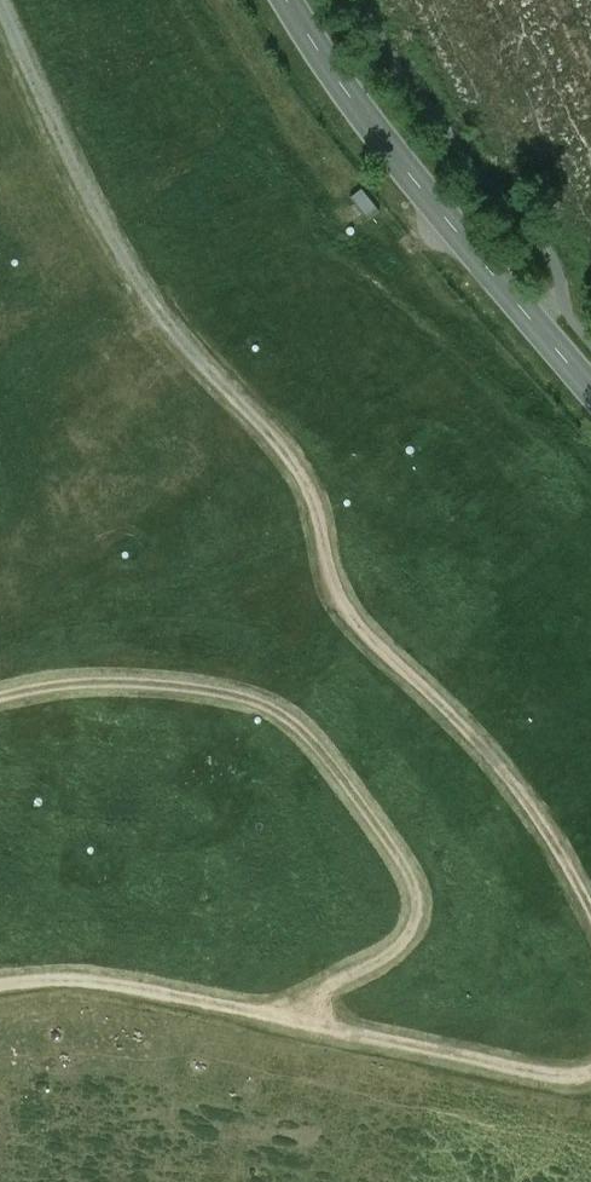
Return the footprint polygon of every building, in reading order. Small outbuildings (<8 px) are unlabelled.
[(380,212),(362,189),(351,198),(369,221),(380,212)]
